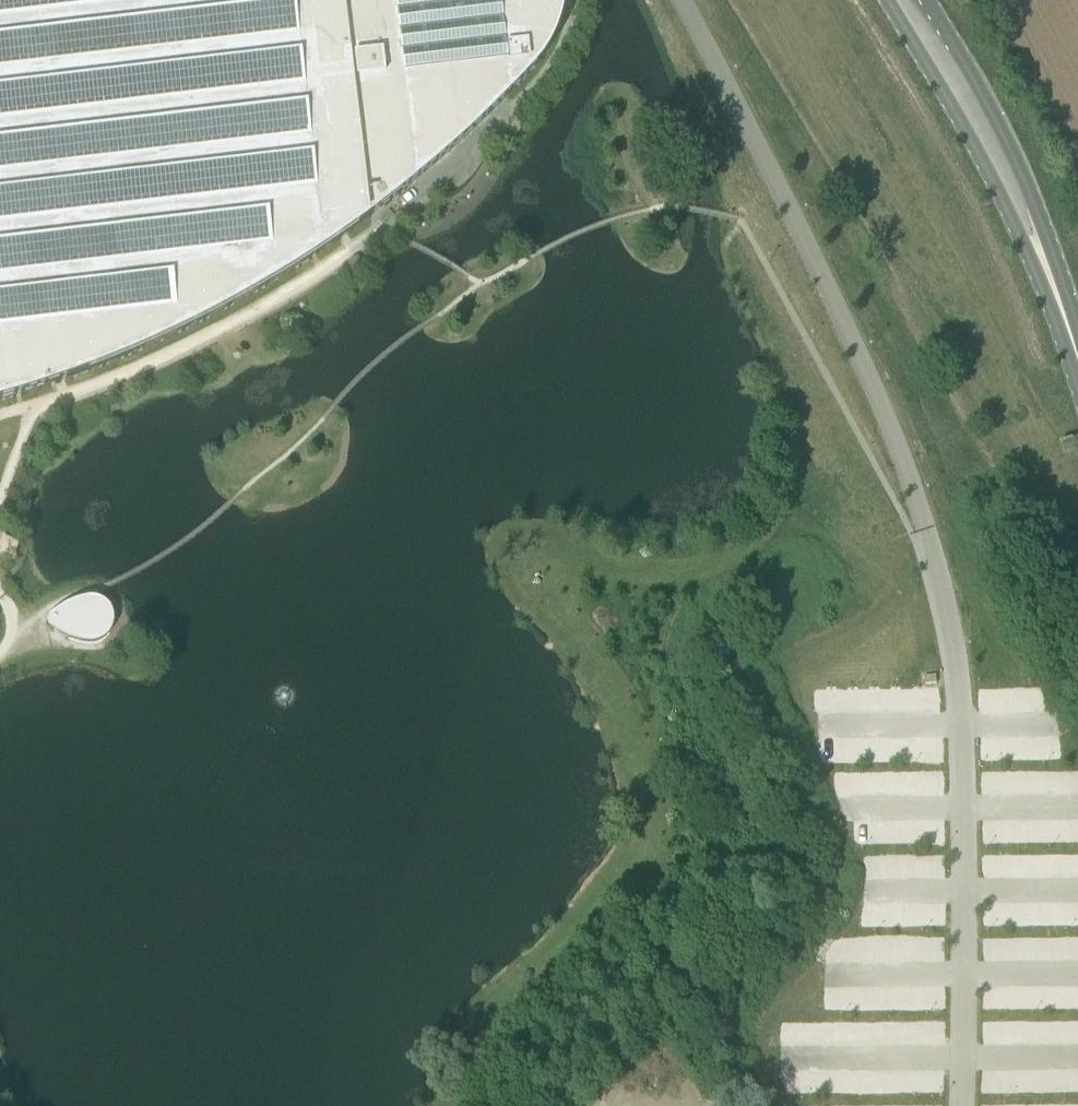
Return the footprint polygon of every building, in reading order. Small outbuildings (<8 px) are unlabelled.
[(539,63),(543,58),(547,52),(550,47),(553,41),(555,35),(558,29),(560,22),(561,16),(563,10),(563,3),(564,0),(0,0),(0,401),(11,398),(39,389),(61,382),(81,374),(108,364),(132,354),(148,346),(179,332),(207,319),(226,308),(247,297),(263,288),(285,275),(306,261),(327,247),(348,233),(369,218),(385,206),(405,190),(428,171),(445,157),(467,137),(487,118),(511,94),(527,77),(539,63)] [(346,266),(346,267),(346,268),(346,269),(346,270),(347,270),(347,271),(348,272),(349,272),(349,273),(350,273),(351,273),(352,273),(353,273),(354,273),(354,272),(355,272),(356,272),(356,271),(357,270),(358,269),(358,268),(359,267),(359,266),(359,265),(359,264),(359,263),(359,260),(354,258),(352,259),(351,259),(350,260),(349,261),(348,262),(347,263),(347,264),(346,265),(346,266)] [(111,612),(110,610),(109,608),(108,607),(108,606),(106,604),(103,602),(100,600),(98,599),(96,598),(92,597),(86,597),(82,598),(79,598),(76,600),(73,601),(68,602),(64,605),(61,606),(57,609),(53,612),(48,616),(47,617),(46,619),(46,620),(46,622),(46,624),(46,625),(47,626),(49,628),(51,630),(57,633),(62,636),(66,638),(68,639),(73,641),(76,642),(80,643),(86,644),(88,644),(90,644),(93,644),(96,643),(99,642),(101,641),(103,640),(106,637),(108,634),(110,632),(111,629),(112,627),(112,625),(113,623),(113,621),(112,618),(112,615),(111,612)]
